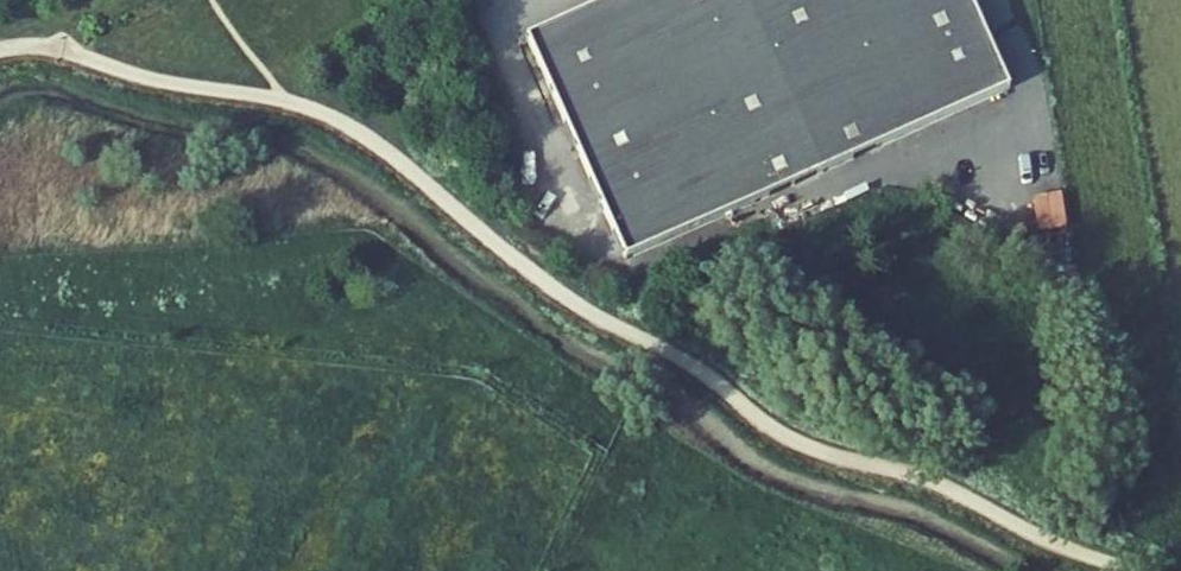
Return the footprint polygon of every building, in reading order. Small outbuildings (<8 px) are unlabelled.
[(891,0),(621,0),(603,8),(700,226),(943,119),(891,0)] [(943,119),(1008,90),(968,0),(891,0),(943,119)] [(627,259),(700,226),(603,8),(530,40),(627,259)]
